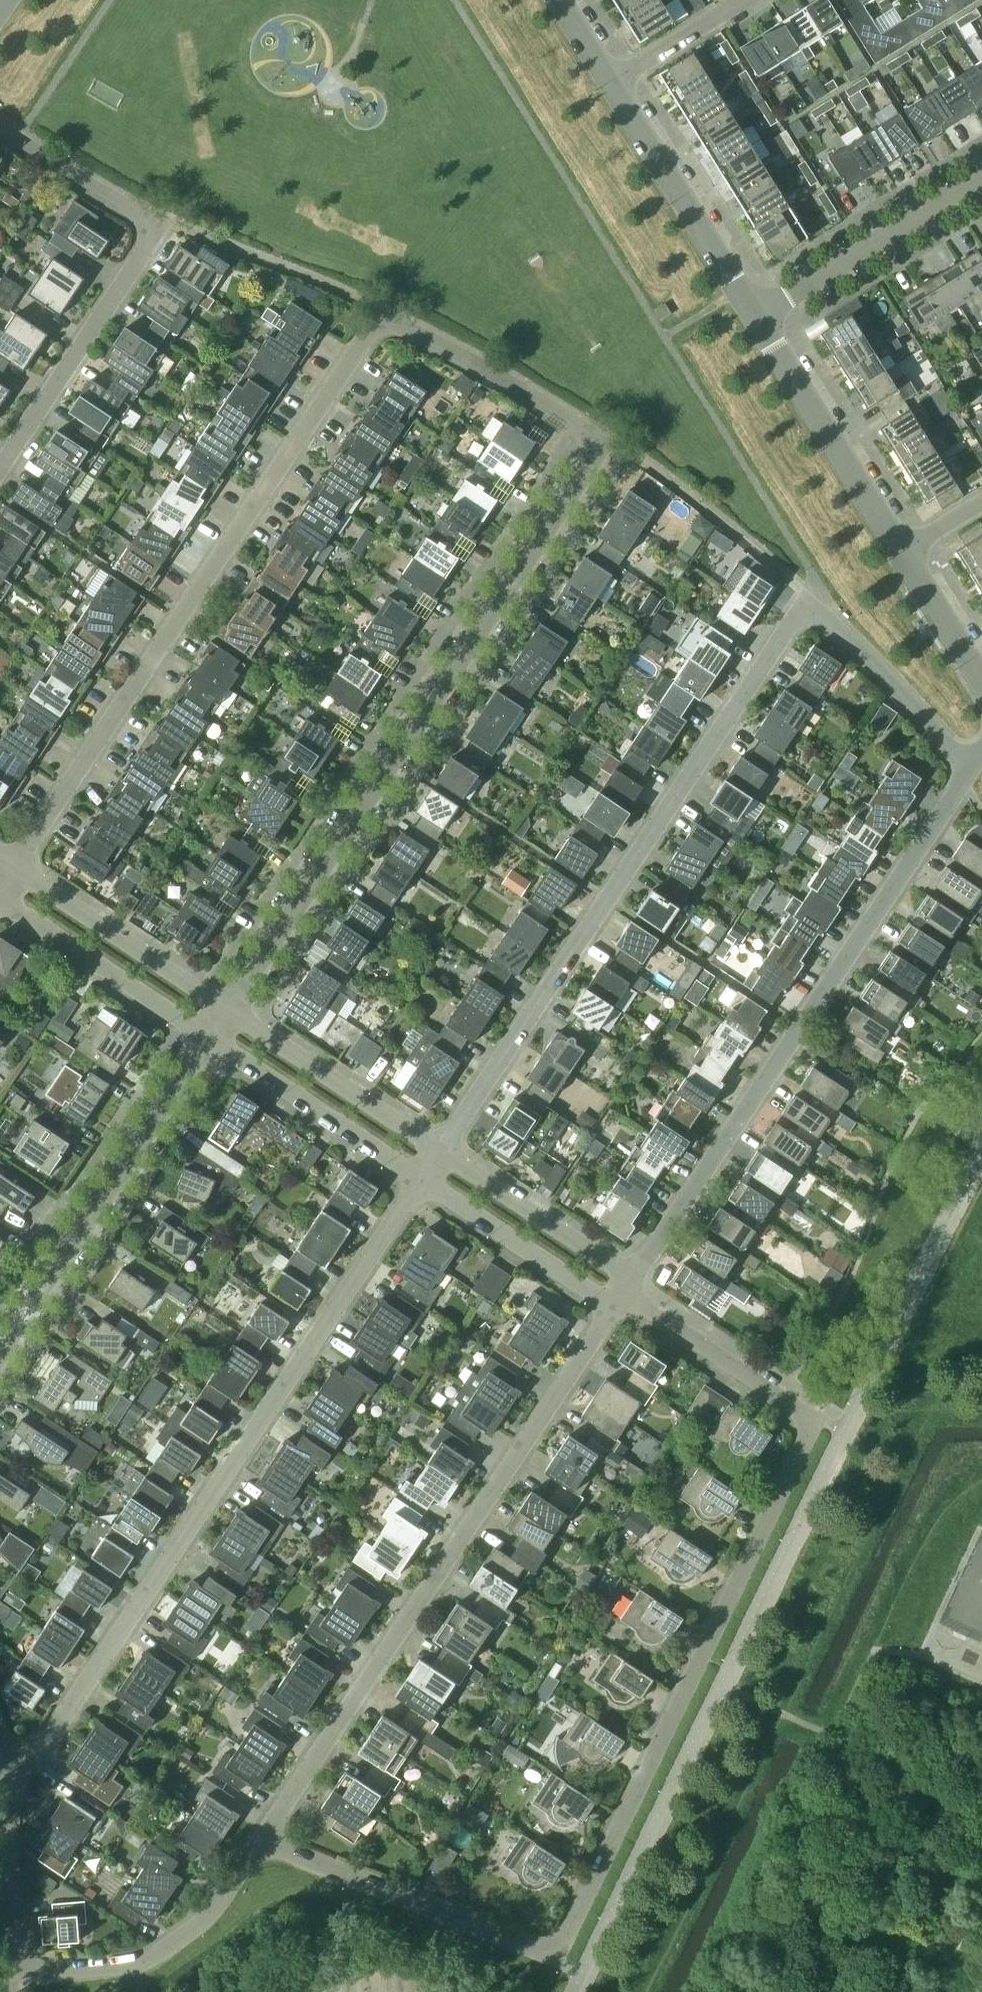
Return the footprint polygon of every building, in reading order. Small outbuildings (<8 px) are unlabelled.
[(639,0),(613,0),(620,12),(639,0)] [(628,28),(664,6),(660,0),(639,0),(620,12),(629,26),(628,27),(628,28)] [(702,0),(688,0),(696,12),(705,6),(702,0)] [(843,23),(828,0),(815,0),(803,8),(821,37),(827,46),(834,41),(828,32),(843,23)] [(846,17),(865,7),(860,0),(835,0),(846,17)] [(878,3),(884,11),(892,6),(889,0),(883,0),(878,3)] [(952,16),(942,0),(917,0),(922,7),(902,20),(914,40),(952,16)] [(952,16),(978,0),(942,0),(952,16)] [(674,22),(664,6),(628,28),(630,27),(639,43),(674,22)] [(875,64),(914,40),(902,20),(882,33),(865,7),(846,17),(875,64)] [(821,37),(803,8),(782,21),(801,50),(807,60),(814,55),(808,45),(821,37)] [(981,16),(977,9),(967,15),(971,22),(981,16)] [(971,22),(967,15),(957,21),(961,28),(971,22)] [(761,34),(780,63),(801,50),(782,21),(761,34)] [(947,37),(942,30),(932,37),(936,44),(947,37)] [(758,76),(780,63),(761,34),(740,47),(758,76)] [(936,44),(932,37),(922,43),(926,50),(936,44)] [(726,55),(733,50),(726,40),(719,44),(726,55)] [(739,60),(733,50),(726,55),(732,65),(739,60)] [(668,90),(668,91),(703,68),(693,52),(660,74),(669,89),(668,90)] [(912,58),(907,52),(897,59),(902,65),(912,58)] [(870,67),(865,59),(844,73),(848,80),(870,67)] [(902,65),(897,59),(887,65),(892,72),(902,65)] [(981,79),(981,61),(974,66),(981,79)] [(887,65),(879,70),(884,77),(892,72),(887,65)] [(977,109),(981,106),(981,79),(974,66),(957,77),(977,109)] [(679,105),(713,84),(703,68),(668,91),(670,90),(679,105)] [(744,85),(752,81),(746,71),(738,75),(744,85)] [(957,77),(939,88),(959,120),(977,109),(957,77)] [(871,85),(867,78),(856,84),(861,91),(871,85)] [(838,87),(833,79),(823,85),(828,93),(838,87)] [(758,91),(752,81),(744,85),(751,95),(758,91)] [(687,121),(722,99),(713,84),(679,105),(688,120),(687,121)] [(861,91),(856,84),(846,90),(850,97),(861,91)] [(828,93),(823,85),(813,91),(818,99),(828,93)] [(959,120),(939,88),(922,99),(942,131),(959,120)] [(698,136),(732,114),(722,99),(687,121),(687,122),(689,121),(698,136)] [(836,106),(832,99),(822,105),(826,112),(836,106)] [(922,99),(904,110),(924,142),(942,131),(922,99)] [(764,115),(771,111),(764,101),(758,105),(764,115)] [(826,112),(822,105),(811,112),(816,119),(826,112)] [(795,113),(791,106),(781,112),(785,119),(795,113)] [(777,121),(771,111),(764,115),(771,125),(777,121)] [(901,156),(919,145),(899,113),(881,124),(901,156)] [(705,151),(706,152),(741,130),(732,114),(698,136),(707,150),(705,151)] [(863,135),(883,167),(901,156),(881,124),(863,135)] [(717,166),(751,145),(741,130),(706,152),(706,153),(708,152),(717,166)] [(785,145),(792,141),(785,131),(779,135),(785,145)] [(846,146),(866,178),(883,167),(863,135),(846,146)] [(798,151),(792,141),(785,145),(791,155),(798,151)] [(724,182),(725,183),(760,160),(751,145),(717,166),(726,181),(724,182)] [(866,178),(846,146),(828,157),(848,189),(866,178)] [(736,197),(770,176),(760,160),(725,183),(727,182),(736,197)] [(804,176),(811,171),(804,161),(798,166),(804,176)] [(817,182),(811,171),(804,176),(811,186),(817,182)] [(743,213),(744,213),(779,191),(770,176),(736,197),(745,212),(743,213)] [(755,228),(789,206),(779,191),(744,213),(744,214),(745,213),(755,228)] [(823,206),(830,202),(823,192),(817,196),(823,206)] [(15,208),(19,201),(7,193),(3,200),(15,208)] [(97,260),(110,240),(91,228),(99,216),(75,199),(54,231),(56,233),(50,242),(73,257),(79,248),(97,260)] [(836,212),(830,202),(823,206),(829,216),(836,212)] [(762,243),(763,244),(798,221),(789,206),(755,228),(764,242),(762,243)] [(37,218),(30,213),(23,224),(30,229),(37,218)] [(808,238),(798,221),(763,244),(764,243),(774,259),(808,238)] [(9,223),(2,232),(11,239),(18,230),(9,223)] [(30,229),(23,224),(16,234),(23,239),(30,229)] [(182,278),(209,296),(230,265),(203,247),(196,256),(179,245),(165,267),(182,278)] [(958,262),(981,301),(981,258),(977,250),(958,262)] [(53,257),(41,276),(73,297),(85,278),(53,257)] [(958,262),(940,273),(959,305),(970,298),(977,310),(981,307),(981,301),(958,262)] [(921,285),(948,328),(956,323),(949,311),(959,305),(940,273),(921,285)] [(0,281),(0,288),(17,300),(24,288),(4,275),(0,281)] [(60,315),(73,297),(41,276),(28,294),(60,315)] [(215,300),(209,296),(182,278),(176,287),(159,276),(148,292),(188,319),(198,304),(208,310),(215,300)] [(948,328),(921,285),(902,297),(914,316),(922,328),(933,321),(940,333),(948,328)] [(17,300),(0,288),(0,305),(9,311),(17,300)] [(148,329),(171,345),(188,319),(148,292),(137,309),(154,320),(148,329)] [(820,333),(832,353),(863,334),(853,318),(864,311),(856,297),(823,318),(830,328),(820,333)] [(291,301),(275,326),(310,349),(317,339),(313,337),(323,322),(291,301)] [(655,309),(661,320),(671,313),(665,303),(655,309)] [(16,313),(4,331),(36,353),(48,334),(16,313)] [(917,331),(922,328),(914,316),(909,320),(917,331)] [(303,359),(310,349),(275,326),(259,350),(290,371),(300,357),(303,359)] [(164,354),(171,345),(148,329),(142,339),(125,327),(114,344),(154,370),(155,369),(165,376),(175,361),(164,354)] [(36,353),(4,331),(0,329),(0,370),(3,372),(9,362),(23,371),(36,353)] [(844,371),(886,345),(882,337),(870,344),(863,334),(832,353),(844,371)] [(154,370),(114,344),(103,360),(120,371),(114,380),(137,396),(154,370)] [(844,371),(855,389),(886,370),(879,360),(891,352),(886,345),(844,371)] [(974,354),(980,364),(981,363),(981,349),(974,354)] [(290,371),(259,350),(243,374),(278,397),(285,387),(281,385),(290,371)] [(382,383),(375,392),(410,416),(427,391),(396,370),(386,385),(382,383)] [(876,403),(882,413),(904,400),(916,392),(903,372),(891,380),(886,370),(855,389),(867,408),(876,403)] [(272,407),(278,397),(243,374),(227,398),(258,419),(268,405),(272,407)] [(460,375),(452,388),(465,396),(474,383),(460,375)] [(137,396),(114,380),(108,390),(91,379),(80,395),(120,421),(137,396)] [(11,390),(0,383),(0,406),(11,390)] [(477,387),(470,398),(479,403),(486,392),(477,387)] [(182,389),(176,399),(182,403),(189,394),(182,389)] [(394,440),(410,416),(375,392),(369,402),(373,405),(363,419),(394,440)] [(120,421),(80,395),(69,411),(86,422),(80,432),(103,447),(120,421)] [(249,433),(258,419),(227,398),(211,422),(246,445),(253,435),(249,433)] [(891,448),(922,429),(904,400),(882,413),(889,423),(879,428),(891,448)] [(943,414),(954,408),(951,403),(940,409),(943,414)] [(960,411),(941,419),(946,433),(966,425),(960,411)] [(491,441),(523,461),(535,443),(538,445),(538,446),(539,447),(546,435),(511,412),(491,441)] [(174,418),(168,427),(177,433),(183,424),(174,418)] [(394,440),(363,419),(354,433),(350,431),(343,441),(379,464),(394,440)] [(240,455),(246,445),(211,422),(195,446),(226,467),(236,453),(240,455)] [(167,428),(160,438),(167,442),(174,432),(167,428)] [(903,466),(945,440),(941,432),(929,439),(922,429),(891,448),(903,466)] [(103,447),(80,432),(74,441),(57,430),(46,446),(86,473),(86,472),(96,479),(110,457),(100,451),(103,447)] [(438,446),(449,454),(453,449),(451,440),(446,436),(438,446)] [(903,466),(914,484),(945,465),(938,455),(950,447),(945,440),(903,466)] [(379,464),(343,441),(337,450),(341,453),(331,467),(363,488),(379,464)] [(482,476),(508,493),(515,482),(514,481),(514,482),(510,480),(523,461),(491,441),(479,459),(478,459),(478,460),(473,469),(483,475),(482,476)] [(86,473),(46,446),(35,462),(52,474),(46,483),(69,498),(86,473)] [(226,467),(195,446),(179,470),(214,493),(221,484),(217,481),(226,467)] [(408,484),(424,460),(415,453),(399,478),(408,484)] [(945,465),(914,484),(926,503),(935,498),(942,508),(963,495),(945,465)] [(347,512),(363,488),(331,467),(322,481),(318,479),(311,489),(347,512)] [(208,504),(214,493),(179,470),(168,487),(159,482),(155,489),(163,494),(194,515),(204,501),(208,504)] [(453,499),(484,520),(497,501),(500,503),(499,504),(500,505),(508,493),(482,476),(476,486),(465,479),(464,480),(465,480),(453,499)] [(137,478),(130,488),(138,493),(145,483),(137,478)] [(405,489),(408,484),(401,480),(398,484),(405,489)] [(23,481),(11,498),(64,533),(74,519),(71,517),(79,506),(69,499),(69,498),(46,483),(40,492),(23,481)] [(629,489),(614,513),(641,531),(657,508),(646,501),(650,494),(639,487),(639,486),(634,493),(629,489)] [(331,536),(347,512),(311,489),(305,498),(309,501),(299,515),(331,536)] [(185,529),(194,515),(163,494),(147,518),(182,542),(189,532),(185,529)] [(433,528),(443,534),(469,551),(477,540),(476,539),(475,540),(472,538),(484,520),(453,499),(441,517),(440,517),(439,518),(440,518),(433,528)] [(386,517),(392,508),(382,501),(379,506),(380,513),(386,517)] [(47,532),(7,505),(0,515),(0,525),(13,533),(6,543),(29,558),(47,532)] [(619,564),(641,531),(614,513),(598,536),(603,540),(597,550),(619,564)] [(331,536),(299,515),(290,529),(286,527),(279,537),(315,560),(331,536)] [(699,515),(691,525),(691,529),(693,532),(704,540),(714,527),(699,515)] [(147,518),(131,542),(163,563),(172,549),(176,552),(182,542),(147,518)] [(968,570),(981,561),(981,525),(980,522),(958,535),(965,545),(956,551),(968,570)] [(367,528),(364,533),(373,539),(375,534),(367,528)] [(715,543),(722,534),(715,529),(709,539),(715,543)] [(691,532),(679,551),(690,559),(703,540),(691,532)] [(414,557),(446,578),(458,559),(461,561),(461,562),(462,563),(469,551),(443,534),(437,544),(427,537),(426,538),(427,538),(414,557)] [(267,563),(299,584),(315,560),(279,537),(273,547),(277,549),(267,563)] [(153,577),(163,563),(131,542),(115,567),(150,590),(157,580),(153,577)] [(29,558),(6,543),(0,552),(0,575),(12,584),(29,558)] [(585,556),(569,579),(597,598),(619,564),(597,550),(590,559),(585,556)] [(395,586),(431,609),(438,598),(437,597),(437,598),(433,596),(446,578),(414,557),(402,575),(401,575),(401,576),(395,586)] [(968,570),(979,588),(981,587),(981,561),(968,570)] [(733,591),(733,592),(760,610),(776,587),(770,583),(775,577),(774,576),(774,577),(762,569),(758,575),(739,562),(724,585),(733,591)] [(283,608),(299,584),(267,563),(258,577),(254,575),(248,585),(283,608)] [(40,566),(36,572),(47,579),(51,573),(40,566)] [(138,608),(145,597),(110,573),(94,599),(125,619),(134,605),(138,608)] [(0,575),(0,602),(12,584),(0,575)] [(559,606),(552,616),(575,631),(597,598),(569,579),(554,603),(559,606)] [(267,632),(283,608),(248,585),(241,595),(245,597),(236,611),(267,632)] [(376,615),(407,636),(420,617),(423,619),(422,620),(423,621),(431,609),(395,586),(388,596),(388,595),(387,596),(388,597),(376,615)] [(733,592),(710,625),(733,640),(739,630),(744,634),(760,610),(733,592)] [(50,603),(59,610),(66,600),(57,594),(50,603)] [(639,610),(649,617),(660,601),(650,594),(639,610)] [(125,619),(94,599),(78,623),(113,646),(120,636),(116,634),(125,619)] [(222,623),(215,633),(250,657),(267,632),(236,611),(226,625),(222,623)] [(395,654),(407,636),(376,615),(364,633),(363,633),(362,634),(363,635),(357,644),(392,668),(400,656),(399,655),(398,656),(395,654)] [(669,623),(658,615),(648,630),(659,637),(669,623)] [(553,664),(575,631),(552,616),(546,626),(541,623),(525,646),(553,664)] [(689,658),(688,658),(716,677),(731,653),(726,650),(733,640),(710,625),(710,626),(696,616),(675,648),(689,658)] [(321,634),(328,624),(320,619),(314,629),(321,634)] [(62,647),(93,667),(102,653),(106,656),(113,646),(78,623),(62,647)] [(659,656),(665,646),(645,633),(634,650),(642,655),(646,648),(659,656)] [(229,688),(246,664),(211,640),(204,651),(207,654),(198,668),(229,688)] [(19,651),(28,657),(34,649),(25,643),(19,651)] [(337,673),(369,694),(381,675),(384,677),(384,678),(385,679),(392,668),(357,644),(351,654),(349,653),(349,654),(350,654),(337,673)] [(797,682),(819,697),(842,663),(814,645),(798,669),(803,673),(797,682)] [(515,673),(508,683),(530,698),(553,664),(525,646),(509,670),(515,673)] [(84,682),(93,667),(62,647),(46,671),(81,694),(88,684),(84,682)] [(654,684),(689,707),(695,697),(700,700),(716,677),(688,658),(674,681),(661,673),(654,684)] [(213,713),(229,688),(198,668),(189,682),(185,679),(178,689),(213,713)] [(46,671),(30,695),(61,715),(71,701),(75,704),(81,694),(46,671)] [(334,699),(328,708),(354,725),(361,714),(360,713),(360,714),(356,712),(369,694),(337,673),(325,691),(324,691),(324,692),(334,699)] [(769,712),(797,731),(819,697),(797,682),(790,692),(785,689),(769,712)] [(496,689),(481,713),(508,731),(530,698),(508,683),(501,693),(496,689)] [(659,703),(644,725),(671,743),(687,720),(682,716),(689,707),(654,684),(646,694),(659,703)] [(176,702),(166,716),(197,736),(213,713),(178,689),(172,699),(176,702)] [(52,730),(61,715),(30,695),(14,719),(49,742),(56,732),(52,730)] [(606,701),(597,705),(601,714),(610,710),(606,701)] [(897,713),(883,703),(870,723),(884,733),(897,713)] [(578,728),(585,718),(574,711),(570,716),(569,722),(578,728)] [(797,731),(769,712),(754,736),(759,739),(752,749),(775,764),(797,731)] [(486,764),(508,731),(481,713),(465,736),(470,740),(464,750),(486,764)] [(182,760),(197,736),(166,716),(157,730),(153,727),(146,737),(182,760)] [(306,719),(294,738),(325,759),(338,740),(341,743),(340,743),(341,744),(349,733),(323,716),(317,725),(306,718),(306,719)] [(14,719),(0,740),(0,744),(29,764),(39,750),(43,752),(49,742),(14,719)] [(626,752),(622,759),(644,773),(651,763),(656,767),(671,743),(644,725),(633,741),(627,737),(619,748),(626,752)] [(166,785),(182,760),(146,737),(140,747),(144,750),(134,764),(166,785)] [(274,767),(310,791),(318,779),(317,779),(316,780),(313,777),(325,759),(294,738),(282,756),(281,756),(274,767)] [(29,764),(0,744),(0,779),(17,790),(24,780),(20,778),(29,764)] [(725,779),(753,797),(775,764),(752,749),(746,759),(741,756),(725,779)] [(452,756),(436,780),(464,798),(486,764),(464,750),(457,760),(452,756)] [(856,757),(849,752),(834,775),(841,780),(856,757)] [(600,792),(627,810),(643,787),(638,783),(644,773),(622,759),(600,792)] [(886,776),(877,790),(906,809),(916,795),(912,792),(921,778),(892,759),(882,773),(886,776)] [(256,795),(256,796),(287,817),(299,798),(302,801),(302,802),(303,802),(310,791),(274,767),(265,761),(246,789),(256,795)] [(121,775),(114,785),(149,809),(166,785),(134,764),(125,778),(121,775)] [(829,772),(819,765),(807,784),(817,790),(829,772)] [(214,775),(206,770),(203,775),(211,780),(214,775)] [(565,771),(556,784),(562,789),(571,776),(565,771)] [(17,790),(0,779),(0,808),(7,797),(11,800),(17,790)] [(753,797),(725,779),(710,803),(715,806),(708,816),(742,838),(752,823),(740,816),(753,797)] [(134,833),(149,809),(114,785),(108,795),(112,798),(102,812),(134,833)] [(436,840),(459,805),(431,787),(415,811),(421,815),(414,825),(436,840)] [(897,823),(906,809),(877,790),(868,803),(864,801),(855,815),(884,834),(893,821),(897,823)] [(600,792),(578,825),(600,840),(607,830),(612,834),(627,810),(600,792)] [(829,799),(821,793),(812,806),(819,812),(829,799)] [(246,831),(272,849),(280,837),(278,837),(278,838),(275,835),(287,817),(256,796),(243,814),(242,815),(253,822),(246,831)] [(89,824),(82,833),(118,857),(134,833),(102,812),(93,826),(89,824)] [(528,814),(515,832),(522,837),(531,824),(528,814)] [(840,846),(869,865),(879,851),(875,848),(884,834),(855,815),(845,829),(849,832),(840,846)] [(742,838),(708,816),(702,826),(696,822),(681,846),(708,864),(726,837),(737,845),(742,838)] [(183,820),(178,817),(174,823),(179,827),(183,820)] [(809,830),(798,823),(782,847),(793,854),(809,830)] [(963,877),(981,889),(981,890),(981,826),(981,824),(978,825),(976,826),(973,828),(971,829),(969,831),(968,833),(966,835),(965,838),(952,857),(969,868),(963,877)] [(414,873),(436,840),(414,825),(407,835),(402,831),(387,855),(414,873)] [(578,825),(555,859),(582,877),(599,853),(593,850),(600,840),(578,825)] [(264,860),(272,849),(246,831),(240,841),(229,834),(229,835),(217,854),(248,875),(261,856),(264,859),(263,859),(264,860)] [(101,882),(118,857),(82,833),(76,843),(80,846),(70,861),(101,882)] [(170,842),(166,839),(161,847),(165,850),(170,842)] [(664,882),(686,897),(708,864),(681,846),(665,869),(670,873),(664,882)] [(827,857),(817,871),(846,890),(856,877),(860,879),(869,865),(840,846),(831,860),(827,857)] [(786,865),(793,855),(785,850),(778,860),(786,865)] [(208,889),(233,907),(241,895),(240,895),(239,896),(236,893),(248,875),(217,854),(205,872),(204,872),(203,873),(187,862),(181,870),(208,889)] [(392,906),(414,873),(387,855),(371,878),(376,882),(370,891),(392,906)] [(132,866),(126,875),(136,882),(144,887),(150,878),(132,866)] [(550,866),(528,900),(550,915),(557,905),(562,909),(578,884),(550,866)] [(951,896),(945,905),(963,917),(963,918),(971,923),(977,913),(969,908),(981,890),(981,889),(963,877),(946,866),(934,885),(951,896)] [(530,882),(511,870),(502,883),(521,896),(530,882)] [(812,888),(803,902),(832,921),(841,907),(837,904),(846,890),(817,871),(808,885),(812,888)] [(122,902),(136,882),(126,875),(112,896),(122,902)] [(766,892),(773,882),(765,877),(759,887),(766,892)] [(652,889),(636,913),(674,938),(695,906),(685,900),(686,897),(664,882),(657,892),(652,889)] [(233,907),(208,889),(201,899),(191,892),(190,893),(191,893),(179,912),(210,933),(222,914),(225,917),(225,918),(226,918),(233,907)] [(149,890),(135,911),(145,918),(159,897),(149,890)] [(342,921),(370,940),(392,906),(370,891),(363,901),(358,898),(342,921)] [(139,899),(129,893),(122,903),(132,909),(139,899)] [(951,936),(963,918),(963,917),(945,905),(928,894),(915,913),(932,924),(926,933),(944,945),(944,946),(963,958),(970,949),(951,936)] [(822,935),(832,921),(803,902),(802,903),(793,897),(784,911),(789,914),(780,927),(809,946),(818,933),(822,935)] [(528,900),(506,934),(533,952),(549,928),(544,925),(550,915),(528,900)] [(197,953),(210,933),(179,912),(167,930),(166,929),(165,930),(196,951),(196,952),(197,953)] [(621,948),(614,958),(636,973),(659,938),(631,920),(615,944),(621,948)] [(348,973),(370,940),(342,921),(327,945),(332,948),(325,958),(348,973)] [(717,943),(728,928),(719,922),(706,941),(713,946),(716,942),(717,943)] [(932,964),(944,946),(944,945),(926,933),(909,922),(896,941),(913,952),(907,961),(926,973),(926,974),(933,979),(940,969),(932,964)] [(729,933),(742,942),(748,933),(735,924),(729,933)] [(766,958),(795,977),(804,963),(800,960),(809,946),(780,927),(771,941),(775,944),(766,958)] [(724,957),(736,938),(728,933),(716,952),(724,957)] [(483,967),(506,982),(512,972),(518,975),(533,952),(506,934),(483,967)] [(9,990),(30,958),(31,958),(31,957),(0,936),(0,984),(9,990)] [(895,980),(889,989),(907,1001),(907,1002),(915,1007),(921,997),(913,992),(926,974),(926,973),(907,961),(890,950),(878,969),(895,980)] [(337,989),(348,973),(325,958),(319,968),(314,965),(298,988),(326,1006),(337,1014),(348,997),(337,989)] [(602,964),(587,987),(614,1006),(636,973),(614,958),(607,968),(602,964)] [(753,968),(743,983),(772,1003),(781,988),(785,991),(795,977),(766,958),(757,971),(753,968)] [(692,960),(679,980),(689,987),(702,967),(692,960)] [(483,967),(461,1001),(489,1019),(504,995),(499,992),(506,982),(483,967)] [(364,985),(352,977),(346,986),(358,994),(364,985)] [(895,1020),(907,1002),(907,1001),(889,989),(872,978),(859,997),(876,1008),(870,1017),(889,1030),(888,1030),(896,1035),(903,1025),(895,1020)] [(709,987),(697,979),(685,997),(697,1005),(709,987)] [(679,980),(670,994),(681,1001),(689,987),(679,980)] [(391,987),(384,994),(390,999),(396,991),(391,987)] [(592,1039),(614,1006),(587,987),(571,1011),(576,1014),(570,1024),(592,1039)] [(326,1006),(298,988),(283,1011),(310,1030),(326,1006)] [(963,999),(974,1006),(981,995),(970,988),(963,999)] [(757,1024),(767,1010),(738,991),(728,1006),(732,1008),(723,1022),(752,1041),(762,1027),(757,1024)] [(47,1028),(57,1034),(77,1002),(67,996),(47,1028)] [(439,1034),(462,1048),(468,1039),(473,1042),(489,1019),(461,1001),(439,1034)] [(889,1030),(870,1017),(853,1006),(841,1025),(858,1036),(851,1046),(877,1064),(885,1052),(877,1047),(888,1030),(889,1030)] [(37,1036),(50,1017),(40,1010),(27,1029),(37,1036)] [(674,1014),(667,1025),(674,1029),(681,1019),(674,1014)] [(76,1049),(114,1074),(122,1063),(123,1064),(144,1032),(119,1016),(109,1031),(94,1021),(76,1049)] [(700,1047),(729,1066),(738,1053),(743,1055),(752,1041),(723,1022),(714,1036),(710,1033),(700,1047)] [(10,1030),(0,1023),(0,1044),(10,1030)] [(542,1054),(570,1072),(585,1049),(602,1060),(609,1050),(592,1039),(570,1024),(563,1034),(558,1031),(542,1054)] [(455,1058),(462,1048),(439,1034),(427,1026),(405,1059),(417,1067),(445,1085),(460,1062),(455,1058)] [(31,1041),(21,1034),(14,1044),(25,1051),(31,1041)] [(369,1068),(383,1047),(363,1034),(349,1055),(369,1068)] [(69,1059),(76,1049),(55,1035),(48,1045),(69,1059)] [(720,1080),(729,1066),(700,1047),(691,1062),(695,1064),(686,1078),(715,1097),(724,1083),(720,1080)] [(629,1052),(624,1060),(633,1065),(638,1058),(629,1052)] [(532,1081),(525,1091),(548,1106),(570,1072),(542,1054),(527,1078),(532,1081)] [(91,1071),(84,1082),(80,1079),(82,1075),(66,1064),(46,1093),(63,1104),(66,1099),(71,1102),(65,1111),(83,1124),(110,1083),(91,1071)] [(800,1085),(817,1097),(836,1109),(836,1108),(848,1090),(856,1095),(862,1086),(836,1068),(830,1078),(813,1066),(800,1085)] [(429,1109),(445,1085),(417,1067),(401,1090),(429,1109)] [(673,1089),(663,1103),(692,1122),(701,1109),(705,1111),(715,1097),(686,1078),(677,1092),(673,1089)] [(557,1112),(548,1106),(525,1091),(519,1101),(514,1097),(498,1121),(535,1145),(557,1112)] [(225,1107),(227,1109),(209,1137),(229,1151),(234,1143),(239,1146),(261,1132),(296,1155),(307,1140),(235,1092),(225,1107)] [(20,1110),(26,1100),(15,1093),(9,1103),(20,1110)] [(782,1113),(799,1125),(817,1137),(817,1136),(830,1118),(850,1131),(856,1122),(836,1108),(836,1109),(817,1097),(811,1106),(795,1094),(782,1113)] [(683,1136),(692,1122),(663,1103),(654,1118),(658,1120),(649,1134),(678,1153),(687,1139),(683,1136)] [(580,1124),(590,1131),(597,1120),(587,1113),(580,1124)] [(26,1131),(14,1149),(26,1158),(26,1159),(35,1165),(35,1164),(50,1173),(62,1155),(60,1153),(61,1151),(64,1153),(70,1144),(47,1129),(48,1128),(34,1118),(27,1129),(29,1130),(28,1132),(26,1131)] [(530,1153),(535,1145),(498,1121),(483,1144),(510,1162),(520,1147),(530,1153)] [(825,1142),(817,1136),(817,1137),(799,1125),(793,1134),(776,1122),(763,1141),(780,1153),(799,1165),(811,1146),(819,1151),(825,1142)] [(668,1167),(678,1153),(649,1134),(640,1147),(636,1145),(626,1159),(655,1178),(664,1165),(668,1167)] [(593,1137),(586,1147),(593,1152),(600,1142),(593,1137)] [(307,1174),(322,1150),(312,1144),(297,1167),(307,1174)] [(745,1169),(762,1181),(780,1193),(792,1174),(800,1179),(807,1170),(799,1165),(780,1153),(774,1162),(757,1150),(745,1169)] [(224,1185),(226,1184),(234,1189),(241,1179),(199,1151),(188,1168),(185,1167),(176,1189),(184,1192),(182,1200),(184,1201),(187,1202),(190,1202),(192,1202),(195,1202),(197,1202),(203,1201),(206,1202),(208,1199),(212,1197),(215,1195),(218,1193),(220,1190),(222,1188),(224,1185)] [(229,1155),(222,1165),(229,1170),(236,1160),(229,1155)] [(621,1176),(611,1190),(641,1209),(650,1195),(646,1192),(655,1178),(626,1159),(617,1173),(621,1176)] [(236,1160),(229,1170),(241,1178),(248,1168),(236,1160)] [(851,1161),(846,1168),(857,1175),(862,1168),(851,1161)] [(557,1162),(543,1183),(553,1190),(567,1169),(557,1162)] [(350,1168),(329,1199),(350,1213),(357,1203),(365,1208),(379,1188),(350,1168)] [(35,1196),(18,1184),(20,1180),(5,1170),(3,1174),(0,1173),(0,1202),(4,1204),(6,1201),(24,1213),(35,1196)] [(726,1197),(743,1209),(762,1221),(762,1220),(774,1202),(793,1215),(799,1205),(780,1193),(762,1181),(756,1190),(739,1178),(726,1197)] [(582,1195),(570,1188),(561,1202),(573,1209),(582,1195)] [(641,1209),(611,1190),(602,1204),(606,1207),(597,1221),(626,1240),(635,1225),(631,1223),(641,1209)] [(344,1224),(350,1213),(329,1199),(309,1229),(339,1249),(352,1229),(344,1224)] [(211,1239),(212,1238),(162,1204),(161,1205),(163,1206),(157,1216),(163,1220),(149,1240),(183,1264),(197,1243),(203,1247),(209,1238),(211,1239)] [(743,1249),(755,1231),(763,1236),(770,1225),(762,1220),(762,1221),(743,1209),(737,1218),(720,1206),(708,1225),(725,1237),(743,1249)] [(413,1249),(444,1270),(452,1257),(459,1262),(469,1248),(458,1240),(455,1246),(427,1228),(413,1249)] [(289,1259),(311,1273),(317,1263),(325,1268),(339,1249),(309,1229),(289,1259)] [(761,1260),(743,1249),(725,1237),(719,1246),(702,1234),(689,1253),(706,1265),(724,1277),(725,1277),(737,1258),(755,1270),(761,1260)] [(444,1270),(413,1249),(399,1271),(409,1278),(402,1288),(430,1306),(442,1287),(435,1283),(444,1270)] [(829,1261),(842,1269),(849,1259),(836,1250),(829,1261)] [(304,1284),(311,1273),(289,1259),(269,1290),(298,1309),(312,1289),(304,1284)] [(493,1303),(512,1275),(491,1261),(472,1289),(493,1303)] [(746,1291),(732,1282),(725,1277),(724,1277),(706,1265),(700,1274),(683,1262),(670,1281),(706,1305),(718,1286),(739,1300),(746,1291)] [(142,1311),(156,1290),(143,1282),(146,1278),(128,1266),(125,1270),(122,1268),(109,1288),(142,1311)] [(830,1267),(812,1295),(825,1303),(842,1275),(830,1267)] [(185,1304),(192,1294),(171,1280),(164,1290),(185,1304)] [(523,1321),(553,1342),(567,1321),(540,1303),(544,1298),(533,1291),(524,1305),(531,1309),(523,1321)] [(380,1298),(367,1319),(397,1340),(397,1339),(409,1347),(417,1335),(412,1332),(425,1313),(398,1295),(391,1305),(380,1298)] [(240,1333),(262,1347),(269,1336),(277,1342),(290,1321),(261,1302),(240,1333)] [(122,1368),(134,1351),(122,1344),(127,1335),(103,1318),(97,1327),(87,1320),(76,1337),(122,1368)] [(388,1353),(397,1340),(367,1319),(352,1341),(362,1348),(355,1358),(383,1377),(395,1358),(388,1353)] [(553,1342),(523,1321),(514,1335),(507,1330),(494,1349),(521,1367),(528,1357),(538,1364),(553,1342)] [(160,1342),(140,1329),(134,1338),(153,1351),(160,1342)] [(255,1357),(262,1347),(240,1333),(221,1363),(250,1382),(263,1362),(255,1357)] [(635,1370),(628,1380),(651,1395),(658,1385),(654,1382),(666,1364),(631,1340),(619,1359),(635,1370)] [(71,1403),(75,1399),(99,1399),(112,1381),(71,1353),(63,1366),(59,1363),(50,1376),(49,1375),(43,1384),(44,1385),(35,1398),(54,1411),(63,1398),(71,1403)] [(464,1384),(506,1413),(520,1391),(510,1385),(517,1374),(489,1356),(477,1375),(472,1372),(464,1384)] [(201,1393),(222,1407),(229,1396),(237,1402),(250,1382),(221,1363),(201,1393)] [(333,1369),(319,1390),(350,1410),(358,1398),(365,1402),(378,1383),(351,1365),(344,1375),(333,1369)] [(398,1371),(391,1383),(411,1396),(418,1385),(398,1371)] [(606,1378),(594,1397),(629,1420),(641,1402),(645,1405),(651,1395),(628,1380),(622,1389),(606,1378)] [(772,1434),(729,1405),(732,1400),(706,1383),(688,1411),(714,1428),(709,1435),(724,1445),(725,1449),(728,1453),(731,1456),(735,1458),(740,1459),(744,1459),(749,1457),(752,1455),(756,1451),(759,1453),(772,1434)] [(455,1397),(460,1401),(447,1419),(474,1438),(481,1428),(491,1434),(506,1413),(464,1384),(455,1397)] [(341,1423),(350,1410),(319,1390),(305,1412),(315,1418),(308,1429),(336,1447),(348,1428),(341,1423)] [(152,1410),(157,1402),(143,1393),(138,1400),(152,1410)] [(215,1417),(222,1407),(201,1393),(187,1413),(177,1406),(166,1423),(200,1445),(203,1439),(209,1443),(223,1422),(215,1417)] [(122,1395),(114,1408),(124,1414),(133,1402),(122,1395)] [(617,1439),(629,1420),(594,1397),(581,1415),(597,1426),(591,1435),(618,1454),(625,1445),(620,1442),(621,1441),(617,1439)] [(134,1403),(128,1413),(137,1419),(143,1409),(134,1403)] [(414,1406),(408,1415),(425,1426),(431,1417),(414,1406)] [(22,1418),(14,1430),(37,1445),(33,1451),(35,1452),(36,1453),(37,1454),(38,1455),(39,1456),(40,1457),(41,1458),(43,1459),(45,1460),(46,1460),(47,1461),(48,1461),(49,1462),(51,1462),(52,1462),(53,1463),(54,1463),(56,1463),(57,1463),(59,1463),(60,1464),(65,1457),(85,1471),(98,1451),(47,1417),(39,1430),(22,1418)] [(166,1445),(152,1466),(173,1480),(180,1470),(188,1475),(202,1455),(196,1451),(200,1445),(166,1423),(156,1438),(166,1445)] [(89,1426),(82,1437),(100,1448),(107,1438),(89,1426)] [(428,1462),(459,1483),(473,1462),(463,1455),(470,1445),(442,1426),(430,1445),(437,1450),(428,1462)] [(628,1460),(618,1454),(591,1435),(585,1445),(569,1434),(557,1453),(592,1476),(603,1460),(612,1466),(614,1466),(619,1465),(621,1462),(626,1465),(628,1460)] [(272,1460),(303,1481),(311,1468),(319,1473),(331,1454),(303,1435),(297,1446),(286,1439),(272,1460)] [(580,1494),(592,1476),(557,1453),(544,1471),(560,1482),(554,1491),(577,1507),(577,1506),(586,1512),(592,1502),(580,1494)] [(294,1494),(303,1481),(272,1460),(258,1482),(268,1489),(261,1499),(289,1517),(301,1498),(294,1494)] [(459,1483),(428,1462),(420,1476),(413,1471),(400,1490),(427,1508),(434,1498),(444,1505),(459,1483)] [(166,1490),(173,1480),(152,1466),(146,1475),(136,1469),(123,1489),(132,1495),(132,1496),(161,1515),(174,1496),(166,1490)] [(729,1515),(742,1495),(699,1467),(679,1497),(694,1506),(696,1511),(698,1515),(702,1518),(706,1520),(710,1521),(715,1521),(719,1519),(723,1517),(726,1513),(729,1515)] [(96,1472),(90,1469),(86,1474),(92,1478),(96,1472)] [(30,1494),(0,1474),(0,1499),(19,1512),(30,1494)] [(66,1500),(42,1485),(33,1500),(57,1514),(66,1500)] [(571,1517),(577,1507),(554,1491),(548,1501),(532,1490),(519,1509),(555,1532),(567,1514),(571,1517)] [(112,1526),(133,1540),(140,1530),(148,1535),(161,1515),(132,1496),(112,1526)] [(381,1533),(412,1553),(426,1532),(416,1525),(423,1515),(395,1497),(383,1516),(390,1520),(381,1533)] [(634,1505),(623,1523),(642,1535),(653,1517),(634,1505)] [(239,1510),(225,1531),(256,1551),(257,1550),(264,1555),(284,1524),(256,1506),(250,1516),(239,1510)] [(543,1550),(555,1532),(519,1509),(507,1527),(523,1538),(517,1547),(540,1563),(546,1553),(543,1550)] [(57,1519),(46,1535),(59,1544),(70,1528),(57,1519)] [(126,1550),(133,1540),(112,1526),(91,1557),(121,1576),(134,1556),(126,1550)] [(700,1576),(713,1556),(670,1528),(650,1558),(665,1567),(666,1572),(669,1576),(672,1579),(676,1581),(681,1582),(685,1582),(689,1580),(693,1578),(696,1574),(700,1576)] [(19,1571),(35,1547),(11,1531),(3,1543),(2,1540),(0,1536),(0,1535),(0,1552),(19,1571)] [(247,1564),(256,1551),(225,1531),(211,1552),(221,1559),(214,1570),(242,1588),(254,1569),(247,1564)] [(412,1553),(381,1533),(373,1546),(366,1541),(353,1560),(380,1579),(387,1568),(397,1575),(412,1553)] [(539,1564),(540,1563),(517,1547),(510,1557),(494,1546),(482,1565),(517,1588),(530,1570),(533,1573),(534,1571),(542,1576),(546,1569),(539,1564)] [(41,1571),(28,1563),(23,1571),(35,1579),(41,1571)] [(291,1563),(286,1570),(293,1575),(298,1568),(291,1563)] [(517,1588),(482,1565),(470,1583),(486,1594),(480,1603),(503,1619),(503,1618),(510,1623),(516,1614),(505,1606),(517,1588)] [(334,1604),(365,1624),(379,1603),(369,1596),(376,1585),(348,1567),(336,1586),(343,1591),(334,1604)] [(63,1599),(84,1614),(91,1603),(99,1609),(113,1588),(83,1569),(63,1599)] [(618,1580),(602,1570),(594,1584),(610,1594),(618,1580)] [(178,1602),(209,1622),(217,1609),(224,1614),(237,1595),(209,1576),(203,1587),(192,1580),(178,1602)] [(670,1637),(683,1618),(640,1589),(620,1619),(635,1629),(637,1633),(639,1637),(643,1640),(647,1642),(651,1643),(656,1643),(660,1641),(664,1639),(667,1635),(670,1637)] [(5,1599),(18,1608),(23,1600),(10,1592),(5,1599)] [(262,1605),(271,1612),(278,1602),(269,1596),(262,1605)] [(84,1614),(63,1599),(43,1629),(72,1649),(86,1629),(77,1624),(84,1614)] [(0,1600),(0,1617),(3,1619),(11,1608),(0,1600)] [(200,1635),(209,1622),(178,1602),(164,1623),(174,1630),(167,1640),(195,1658),(207,1639),(200,1635)] [(496,1629),(503,1619),(480,1603),(473,1613),(457,1602),(445,1621),(480,1644),(492,1626),(496,1629)] [(365,1624),(334,1604),(326,1616),(319,1612),(306,1631),(333,1649),(340,1639),(350,1646),(365,1624)] [(594,1604),(581,1625),(598,1636),(611,1615),(594,1604)] [(265,1621),(270,1614),(258,1607),(254,1613),(265,1621)] [(468,1662),(480,1644),(445,1621),(433,1639),(449,1650),(442,1659),(466,1675),(472,1665),(468,1662)] [(23,1659),(44,1674),(51,1663),(59,1669),(72,1649),(43,1629),(23,1659)] [(287,1674),(318,1695),(332,1673),(322,1666),(329,1656),(301,1638),(289,1657),(296,1661),(287,1674)] [(145,1650),(131,1672),(162,1692),(170,1680),(177,1684),(190,1665),(162,1647),(155,1657),(145,1650)] [(641,1699),(654,1679),(611,1650),(591,1680),(606,1690),(609,1693),(610,1698),(613,1701),(617,1703),(622,1704),(626,1704),(631,1703),(634,1700),(638,1696),(641,1699)] [(420,1658),(408,1677),(443,1700),(455,1682),(459,1685),(466,1675),(442,1659),(436,1669),(420,1658)] [(44,1674),(23,1659),(3,1690),(32,1710),(46,1689),(38,1684),(44,1674)] [(153,1705),(162,1692),(131,1672),(117,1693),(127,1700),(120,1710),(148,1729),(160,1710),(153,1705)] [(560,1679),(550,1673),(543,1685),(552,1691),(560,1679)] [(318,1695),(287,1674),(279,1687),(272,1682),(259,1701),(286,1720),(293,1709),(303,1716),(318,1695)] [(432,1718),(443,1700),(408,1677),(396,1695),(412,1706),(405,1715),(432,1733),(439,1723),(432,1718)] [(219,1695),(232,1704),(239,1694),(226,1685),(219,1695)] [(552,1691),(543,1685),(537,1694),(546,1700),(552,1691)] [(526,1697),(513,1688),(506,1698),(519,1707),(526,1697)] [(240,1744),(270,1765),(285,1744),(275,1737),(282,1727),(254,1708),(242,1727),(249,1732),(240,1744)] [(581,1711),(562,1741),(555,1737),(555,1740),(554,1743),(554,1746),(554,1749),(555,1752),(555,1755),(556,1758),(557,1761),(559,1763),(577,1753),(578,1756),(581,1760),(584,1763),(588,1765),(592,1766),(597,1765),(601,1764),(605,1761),(608,1757),(611,1760),(625,1740),(581,1711)] [(456,1750),(432,1733),(405,1715),(399,1725),(383,1714),(371,1733),(406,1756),(418,1738),(450,1759),(456,1750)] [(507,1722),(498,1716),(490,1728),(499,1733),(507,1722)] [(84,1742),(115,1763),(123,1750),(130,1755),(143,1736),(115,1717),(109,1728),(98,1721),(84,1742)] [(394,1774),(406,1756),(371,1733),(358,1751),(374,1762),(368,1771),(394,1789),(398,1791),(405,1781),(394,1774)] [(113,1766),(115,1763),(84,1742),(70,1764),(80,1771),(73,1781),(108,1804),(121,1785),(113,1780),(120,1771),(113,1766)] [(529,1755),(509,1743),(503,1754),(523,1766),(529,1755)] [(270,1765),(240,1744),(232,1757),(225,1752),(212,1772),(239,1790),(246,1780),(256,1786),(270,1765)] [(180,1754),(189,1759),(194,1751),(186,1746),(180,1754)] [(494,1754),(485,1748),(476,1761),(485,1767),(494,1754)] [(394,1789),(368,1771),(362,1781),(346,1770),(334,1789),(369,1812),(381,1794),(388,1799),(394,1789)] [(582,1821),(595,1801),(552,1772),(532,1802),(547,1812),(549,1817),(551,1821),(554,1824),(559,1826),(563,1827),(568,1826),(572,1825),(576,1822),(579,1819),(582,1821)] [(174,1783),(166,1777),(160,1785),(169,1791),(174,1783)] [(193,1815),(224,1835),(238,1814),(228,1807),(235,1797),(207,1778),(195,1797),(202,1802),(193,1815)] [(357,1830),(369,1812),(334,1789),(321,1807),(337,1818),(331,1827),(354,1843),(361,1833),(357,1830)] [(49,1821),(79,1841),(88,1828),(95,1833),(108,1814),(80,1796),(73,1806),(63,1799),(49,1821)] [(224,1835),(193,1815),(185,1828),(177,1823),(164,1843),(192,1861),(199,1850),(209,1857),(224,1835)] [(71,1854),(79,1841),(49,1821),(34,1842),(45,1849),(38,1859),(65,1877),(78,1858),(71,1854)] [(553,1882),(566,1862),(523,1834),(503,1863),(517,1873),(519,1878),(522,1882),(525,1885),(529,1887),(534,1888),(538,1887),(542,1886),(546,1884),(549,1880),(553,1882)] [(136,1879),(167,1899),(181,1878),(171,1871),(178,1861),(150,1842),(138,1861),(145,1866),(136,1879)] [(458,1853),(444,1844),(429,1867),(443,1876),(458,1853)] [(58,1881),(44,1872),(37,1882),(52,1892),(58,1881)] [(167,1899),(136,1879),(128,1891),(121,1887),(108,1906),(135,1924),(142,1914),(153,1921),(167,1899)] [(85,1893),(93,1898),(97,1892),(89,1887),(85,1893)] [(87,1923),(85,1900),(52,1903),(53,1915),(41,1916),(43,1943),(80,1940),(78,1924),(87,1923)]
